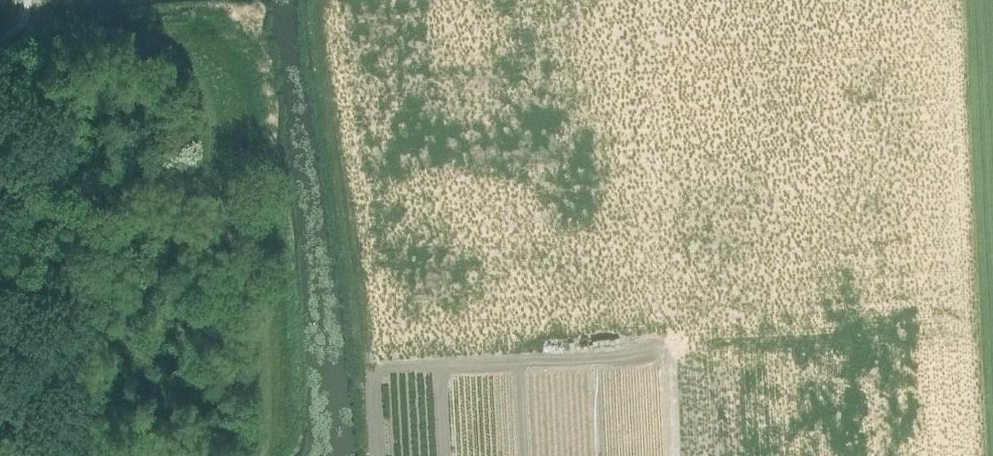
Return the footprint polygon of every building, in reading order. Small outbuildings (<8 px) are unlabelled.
[(640,301),(657,300),(657,287),(639,288),(640,301)]
